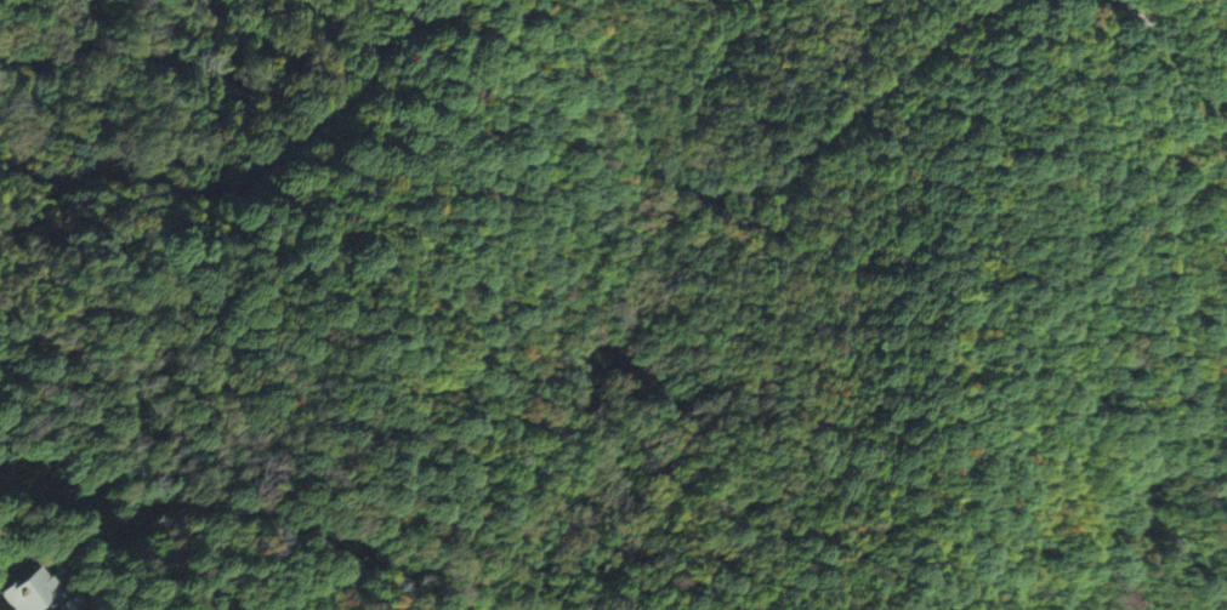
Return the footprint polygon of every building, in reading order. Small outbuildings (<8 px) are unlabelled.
[(51,599),(33,570),(0,591),(0,601),(6,609),(34,609),(51,599)]
